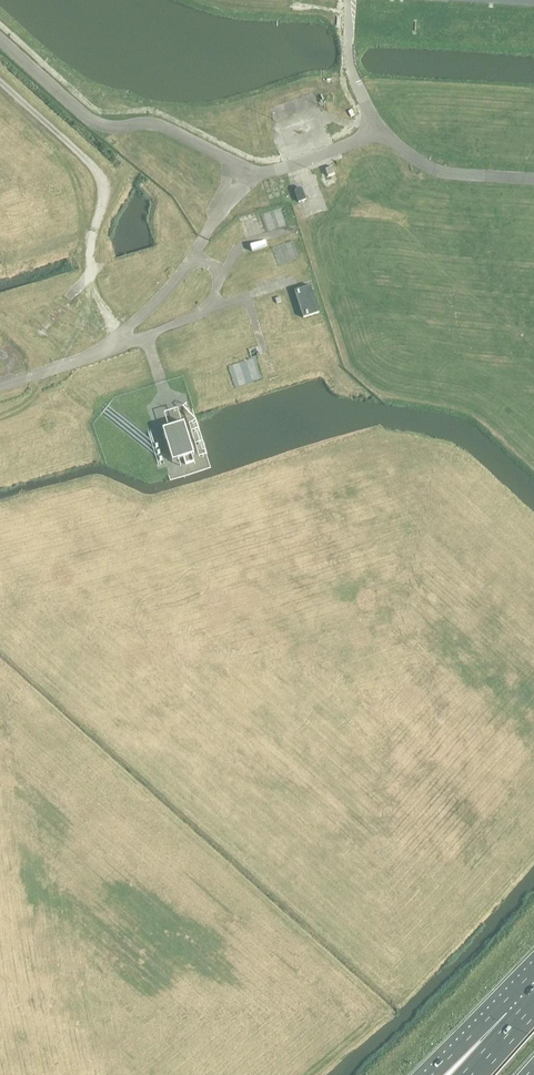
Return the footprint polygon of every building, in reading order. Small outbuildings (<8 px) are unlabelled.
[(296,289),(304,316),(320,311),(312,284),(296,289)] [(184,423),(163,430),(173,461),(193,454),(184,423)]
